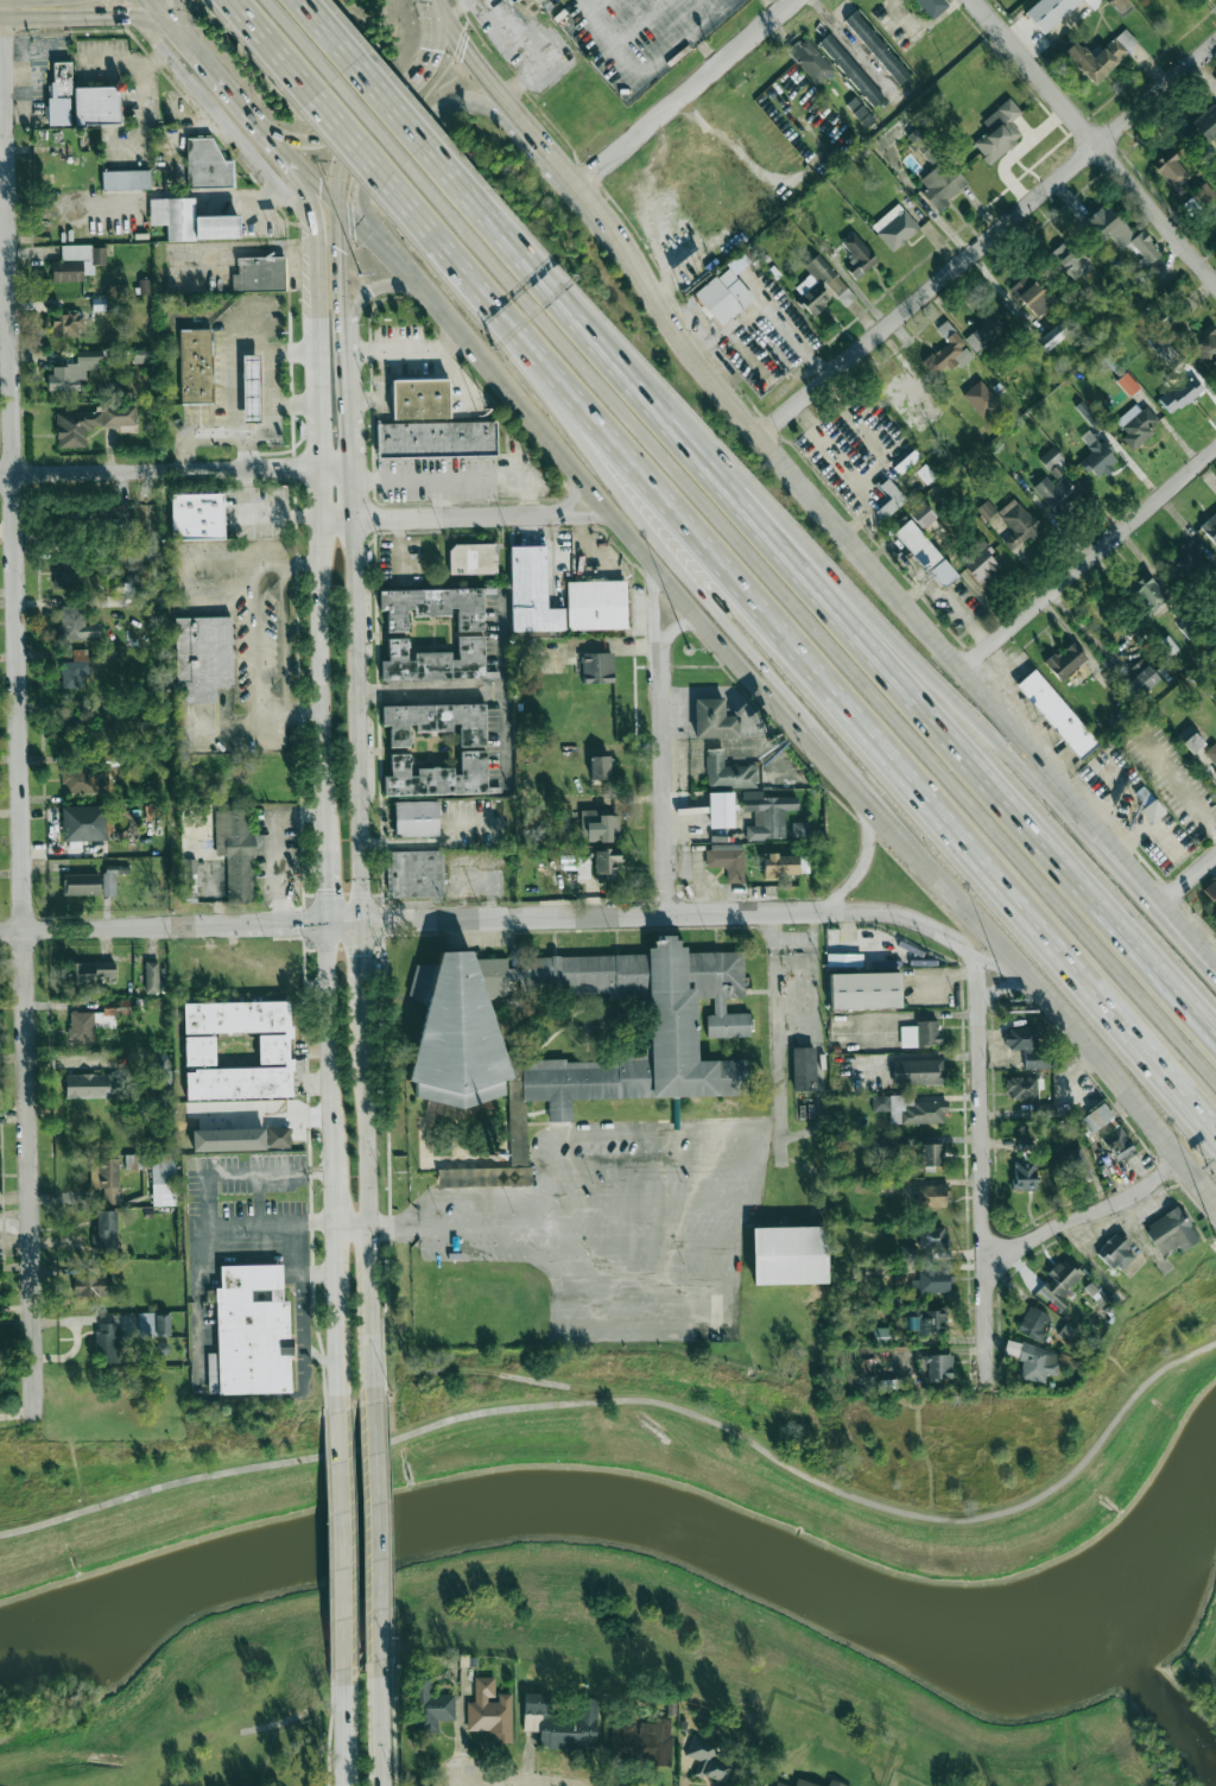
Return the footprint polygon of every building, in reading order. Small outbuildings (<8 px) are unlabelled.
[(931,19),(947,5),(943,0),(914,0),(931,19)] [(1044,34),(1082,0),(1039,0),(1025,13),(1044,34)] [(1126,0),(1108,0),(1122,17),(1132,8),(1126,0)] [(844,20),(898,85),(910,75),(856,10),(844,20)] [(1093,58),(1075,40),(1063,52),(1094,84),(1138,42),(1124,28),(1093,58)] [(883,98),(830,33),(818,43),(872,107),(883,98)] [(817,85),(834,69),(804,36),(787,51),(817,85)] [(120,123),(119,86),(72,87),(71,62),(52,62),(53,83),(48,83),(49,125),(73,124),(120,123)] [(972,143),(989,164),(1023,137),(1010,121),(1021,113),(1010,98),(981,120),(989,129),(972,143)] [(864,122),(870,115),(854,99),(847,106),(864,122)] [(930,164),(942,154),(917,126),(905,137),(930,164)] [(233,187),(233,160),(218,160),(218,137),(187,138),(188,188),(233,187)] [(1191,175),(1169,150),(1152,166),(1174,190),(1191,175)] [(946,170),(939,162),(916,184),(939,209),(968,183),(952,165),(946,170)] [(102,190),(150,189),(150,170),(102,171),(102,190)] [(1215,193),(1203,182),(1193,194),(1205,205),(1215,193)] [(147,198),(191,197),(191,216),(233,215),(233,240),(163,242),(163,224),(147,224),(147,198)] [(892,252),(920,229),(899,203),(871,225),(892,252)] [(1105,241),(1110,237),(1120,248),(1134,235),(1105,203),(1086,220),(1105,241)] [(1146,264),(1160,256),(1144,230),(1131,238),(1146,264)] [(839,244),(855,261),(845,270),(855,281),(878,259),(852,232),(839,244)] [(1049,253),(1073,280),(1090,265),(1066,238),(1049,253)] [(106,245),(61,247),(62,260),(51,261),(52,283),(83,281),(83,275),(94,274),(94,265),(107,264),(106,245)] [(754,298),(734,275),(749,262),(742,253),(693,293),(720,326),(754,298)] [(844,307),(855,299),(819,253),(803,266),(810,275),(795,287),(801,295),(797,298),(811,316),(836,296),(844,307)] [(233,259),(280,256),(281,291),(230,292),(229,273),(234,273),(233,259)] [(1035,318),(1054,301),(1028,272),(1009,289),(1035,318)] [(1176,304),(1170,304),(1169,317),(1185,318),(1186,304),(1176,304)] [(977,353),(1007,326),(993,311),(963,338),(977,353)] [(81,313),(52,313),(53,337),(81,336),(81,313)] [(922,363),(937,380),(956,363),(961,368),(975,355),(944,321),(935,329),(946,341),(922,363)] [(1045,352),(1069,332),(1060,321),(1035,341),(1045,352)] [(1146,334),(1157,356),(1171,349),(1159,327),(1146,334)] [(211,329),(179,330),(181,404),(213,403),(211,329)] [(133,363),(152,363),(152,349),(133,349),(133,363)] [(49,390),(79,390),(79,379),(86,379),(85,369),(102,368),(102,351),(76,351),(77,364),(49,365),(49,390)] [(259,355),(242,355),(243,421),(260,421),(259,355)] [(1172,416),(1202,388),(1190,374),(1159,401),(1172,416)] [(393,378),(393,386),(394,422),(378,422),(379,457),(496,454),(495,420),(450,422),(449,376),(393,378)] [(982,418),(999,403),(979,380),(961,396),(982,418)] [(1074,407),(1093,427),(1101,420),(1082,399),(1074,407)] [(1121,438),(1132,450),(1160,425),(1138,401),(1116,421),(1126,433),(1121,438)] [(56,412),(56,447),(86,447),(86,426),(135,426),(135,406),(102,406),(102,412),(56,412)] [(1079,461),(1096,481),(1119,461),(1089,428),(1080,437),(1091,450),(1079,461)] [(1038,459),(1048,469),(1062,457),(1052,446),(1038,459)] [(1053,485),(1045,476),(1032,487),(1055,512),(1077,491),(1063,476),(1053,485)] [(889,499),(875,511),(883,521),(906,500),(887,478),(877,486),(889,499)] [(223,493),(171,495),(172,540),(224,539),(223,493)] [(1002,541),(1012,553),(1041,528),(1015,497),(997,512),(1014,532),(1002,541)] [(974,510),(984,522),(997,511),(987,499),(974,510)] [(920,529),(935,517),(921,500),(907,513),(920,529)] [(889,533),(905,520),(952,576),(942,585),(935,587),(889,533)] [(1207,560),(1189,538),(1163,560),(1180,581),(1207,560)] [(976,582),(1004,563),(989,540),(960,560),(976,582)] [(496,543),(449,544),(450,575),(497,574),(496,543)] [(159,564),(160,545),(117,544),(117,563),(126,564),(125,569),(150,570),(150,564),(159,564)] [(546,545),(510,546),(511,631),(565,630),(564,608),(547,609),(546,545)] [(55,588),(75,587),(73,558),(54,559),(55,588)] [(1169,597),(1145,573),(1128,589),(1152,614),(1169,597)] [(567,630),(627,629),(626,580),(566,581),(567,630)] [(485,678),(483,588),(379,591),(380,610),(387,610),(387,632),(409,631),(409,615),(457,614),(457,633),(457,653),(410,654),(409,638),(388,638),(388,661),(381,661),(382,680),(485,678)] [(84,607),(60,608),(60,639),(101,638),(101,624),(85,625),(84,607)] [(172,616),(173,686),(180,686),(180,702),(209,702),(209,688),(233,688),(232,658),(226,651),(226,627),(232,627),(232,615),(172,616)] [(1177,626),(1188,638),(1199,629),(1187,616),(1177,626)] [(1087,659),(1073,641),(1045,662),(1059,681),(1087,659)] [(61,688),(82,687),(82,674),(88,674),(88,649),(73,649),(73,661),(61,661),(61,688)] [(614,682),(613,652),(581,653),(583,683),(614,682)] [(1125,685),(1138,699),(1159,678),(1146,664),(1125,685)] [(1079,760),(1098,744),(1035,668),(1016,684),(1079,760)] [(695,738),(739,737),(738,715),(724,716),(724,698),(694,698),(695,738)] [(382,705),(382,726),(389,726),(390,747),(412,747),(411,732),(457,731),(458,747),(486,746),(486,704),(382,705)] [(61,737),(92,736),(91,712),(61,713),(61,737)] [(1177,737),(1192,754),(1204,744),(1189,726),(1177,737)] [(755,786),(755,765),(723,765),(723,749),(706,749),(707,787),(755,786)] [(488,793),(487,750),(458,751),(458,767),(412,768),(412,753),(390,754),(391,776),(383,776),(384,796),(488,793)] [(590,779),(610,779),(609,755),(589,756),(590,779)] [(63,794),(104,793),(104,768),(63,769),(63,794)] [(797,796),(763,797),(763,790),(742,791),(743,811),(754,811),(754,825),(745,826),(746,840),(785,839),(785,810),(797,810),(797,796)] [(733,792),(708,792),(709,828),(734,828),(733,792)] [(1140,810),(1152,824),(1166,812),(1154,798),(1140,810)] [(396,802),(396,836),(439,835),(438,801),(396,802)] [(106,806),(62,807),(63,841),(107,840),(106,806)] [(254,902),(253,832),(248,832),(247,809),(214,809),(215,855),(226,855),(226,903),(254,902)] [(583,810),(582,841),(620,842),(620,811),(583,810)] [(792,837),(807,837),(807,822),(793,822),(792,837)] [(595,849),(595,873),(606,874),(606,879),(618,879),(618,849),(595,849)] [(744,883),(743,849),(705,849),(706,867),(726,867),(726,883),(744,883)] [(443,850),(386,851),(387,898),(444,897),(443,850)] [(798,877),(798,854),(763,855),(764,877),(798,877)] [(104,896),(116,896),(116,874),(119,874),(119,866),(104,866),(104,896)] [(99,874),(65,874),(66,895),(100,895),(99,874)] [(413,965),(416,1104),(501,1101),(498,996),(508,996),(507,967),(648,1021),(649,1057),(522,1060),(523,1101),(548,1101),(548,1122),(571,1121),(571,1100),(747,1095),(746,1059),(697,1061),(695,998),(717,998),(701,1038),(750,1037),(749,1013),(724,1013),(724,998),(744,997),(743,951),(688,952),(670,932),(643,955),(484,959),(444,943),(436,964),(413,965)] [(862,953),(827,954),(827,967),(862,967),(862,953)] [(144,993),(158,993),(159,962),(145,961),(144,993)] [(115,963),(70,962),(69,982),(114,982),(115,963)] [(900,1007),(899,972),(829,974),(830,1009),(900,1007)] [(115,1028),(115,1015),(131,1015),(131,999),(103,999),(103,1012),(69,1011),(69,1043),(94,1043),(94,1028),(115,1028)] [(183,1003),(184,1034),(258,1032),(259,1068),(185,1069),(186,1099),(292,1097),(291,1059),(289,1059),(289,1039),(291,1039),(291,1001),(183,1003)] [(900,1047),(940,1047),(939,1020),(916,1020),(916,1026),(900,1026),(900,1047)] [(1052,1068),(1051,1052),(1037,1052),(1037,1028),(1006,1028),(1007,1050),(1024,1050),(1024,1069),(1052,1068)] [(185,1036),(185,1066),(216,1065),(215,1036),(185,1036)] [(792,1047),(793,1091),(816,1091),(815,1047),(792,1047)] [(170,1054),(149,1054),(150,1081),(171,1080),(170,1054)] [(943,1059),(893,1060),(893,1085),(943,1084),(943,1059)] [(121,1075),(65,1073),(65,1097),(120,1098),(121,1075)] [(1037,1077),(1006,1078),(1007,1099),(1037,1099),(1037,1077)] [(946,1123),(945,1101),(913,1101),(913,1095),(872,1095),(872,1111),(890,1111),(890,1124),(946,1123)] [(438,1187),(529,1185),(527,1102),(509,1102),(511,1167),(437,1169),(438,1187)] [(1113,1118),(1104,1103),(1082,1117),(1092,1132),(1113,1118)] [(1114,1162),(1136,1152),(1124,1124),(1101,1134),(1114,1162)] [(289,1148),(289,1127),(268,1128),(268,1148),(289,1148)] [(265,1150),(264,1128),(192,1130),(193,1152),(265,1150)] [(1018,1149),(1037,1149),(1038,1137),(1019,1136),(1018,1149)] [(920,1166),(941,1165),(940,1144),(920,1144),(920,1166)] [(1060,1154),(1072,1186),(1092,1179),(1080,1147),(1060,1154)] [(176,1205),(175,1155),(150,1155),(152,1206),(176,1205)] [(90,1188),(99,1188),(99,1203),(119,1202),(118,1157),(90,1157),(90,1188)] [(1014,1191),(1035,1190),(1035,1161),(1013,1162),(1014,1191)] [(948,1184),(918,1184),(918,1208),(948,1208),(948,1184)] [(1179,1246),(1180,1250),(1197,1242),(1181,1208),(1144,1225),(1158,1255),(1179,1246)] [(116,1210),(92,1211),(93,1247),(116,1247),(116,1210)] [(944,1251),(943,1224),(917,1225),(918,1252),(944,1251)] [(753,1284),(826,1283),(825,1226),(751,1227),(753,1284)] [(1097,1251),(1118,1273),(1134,1257),(1126,1248),(1130,1244),(1118,1230),(1097,1251)] [(904,1259),(916,1259),(917,1245),(905,1245),(904,1259)] [(1042,1286),(1057,1301),(1083,1276),(1065,1257),(1047,1274),(1050,1278),(1042,1286)] [(881,1275),(881,1263),(866,1264),(866,1275),(881,1275)] [(291,1392),(289,1300),(282,1300),(282,1264),(220,1266),(220,1287),(216,1287),(217,1352),(207,1353),(208,1394),(291,1392)] [(951,1292),(950,1270),(918,1271),(918,1280),(911,1280),(912,1293),(951,1292)] [(73,1297),(111,1295),(111,1274),(73,1276),(73,1297)] [(1016,1330),(1038,1342),(1052,1317),(1029,1305),(1016,1330)] [(916,1310),(917,1335),(945,1333),(944,1308),(916,1310)] [(169,1312),(139,1313),(139,1336),(170,1335),(169,1312)] [(131,1331),(116,1331),(115,1323),(96,1323),(97,1363),(119,1363),(119,1347),(131,1347),(131,1331)] [(872,1327),(872,1345),(888,1345),(888,1327),(872,1327)] [(1059,1349),(1006,1342),(1004,1355),(1022,1358),(1020,1379),(1044,1382),(1045,1374),(1056,1375),(1059,1349)] [(952,1354),(925,1354),(925,1380),(952,1380),(952,1354)] [(454,1694),(431,1695),(430,1676),(413,1676),(414,1733),(437,1733),(437,1720),(454,1720),(454,1694)] [(511,1693),(498,1693),(498,1699),(495,1699),(494,1677),(474,1677),(474,1702),(466,1702),(466,1731),(492,1731),(492,1743),(512,1743),(511,1693)] [(595,1750),(597,1699),(575,1698),(574,1720),(551,1719),(552,1694),(524,1693),(523,1714),(539,1715),(538,1727),(539,1727),(539,1748),(595,1750)] [(611,1751),(647,1752),(647,1765),(669,1765),(671,1718),(654,1717),(654,1723),(637,1722),(637,1721),(612,1720),(611,1751)] [(797,1777),(794,1785),(819,1785),(797,1777)]
